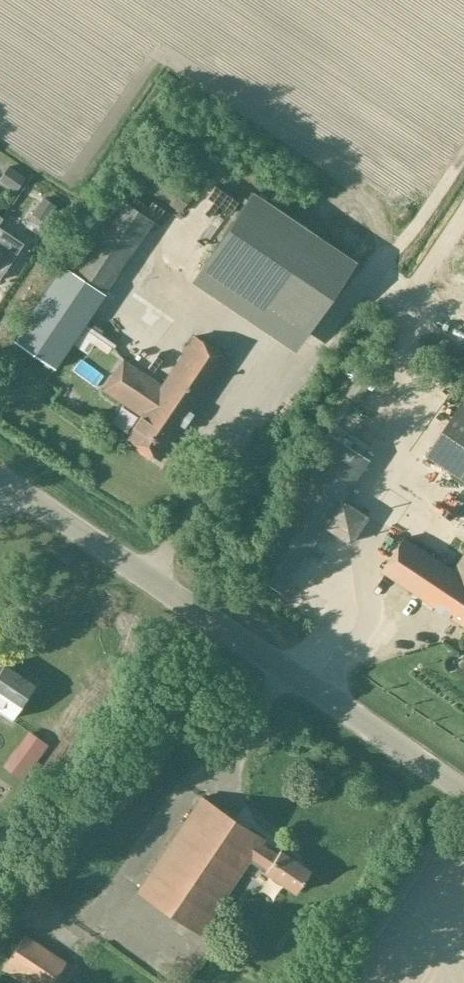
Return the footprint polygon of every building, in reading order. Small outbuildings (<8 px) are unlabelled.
[(206,66),(195,78),(206,88),(217,76),(206,66)] [(182,212),(194,194),(145,162),(133,180),(182,212)] [(251,192),(203,263),(307,333),(355,262),(251,192)] [(65,263),(105,290),(153,220),(112,193),(65,263)] [(9,240),(17,228),(0,217),(0,234),(9,240)] [(64,265),(11,343),(53,371),(105,294),(106,294),(64,265)] [(192,413),(228,359),(195,337),(162,386),(124,360),(104,390),(141,416),(126,438),(160,460),(182,427),(183,427),(193,413),(192,413)] [(101,375),(114,359),(92,340),(79,356),(101,375)] [(427,456),(463,481),(463,407),(461,405),(427,456)] [(125,431),(132,412),(118,407),(111,425),(125,431)] [(384,421),(373,421),(375,453),(387,452),(386,441),(407,440),(408,452),(422,451),(421,431),(384,433),(384,421)] [(323,527),(347,542),(365,515),(341,500),(367,459),(333,437),(327,433),(239,566),(246,571),(280,593),(323,527)] [(243,470),(239,477),(245,481),(249,474),(243,470)] [(455,571),(405,538),(383,571),(463,625),(463,557),(455,571)] [(11,719),(34,684),(0,661),(0,711),(11,719)] [(200,934),(248,861),(295,893),(310,871),(279,850),(277,854),(261,843),(263,839),(201,797),(137,891),(200,934)] [(65,963),(24,936),(2,970),(23,982),(52,982),(53,982),(54,982),(59,982),(70,966),(65,963)]
